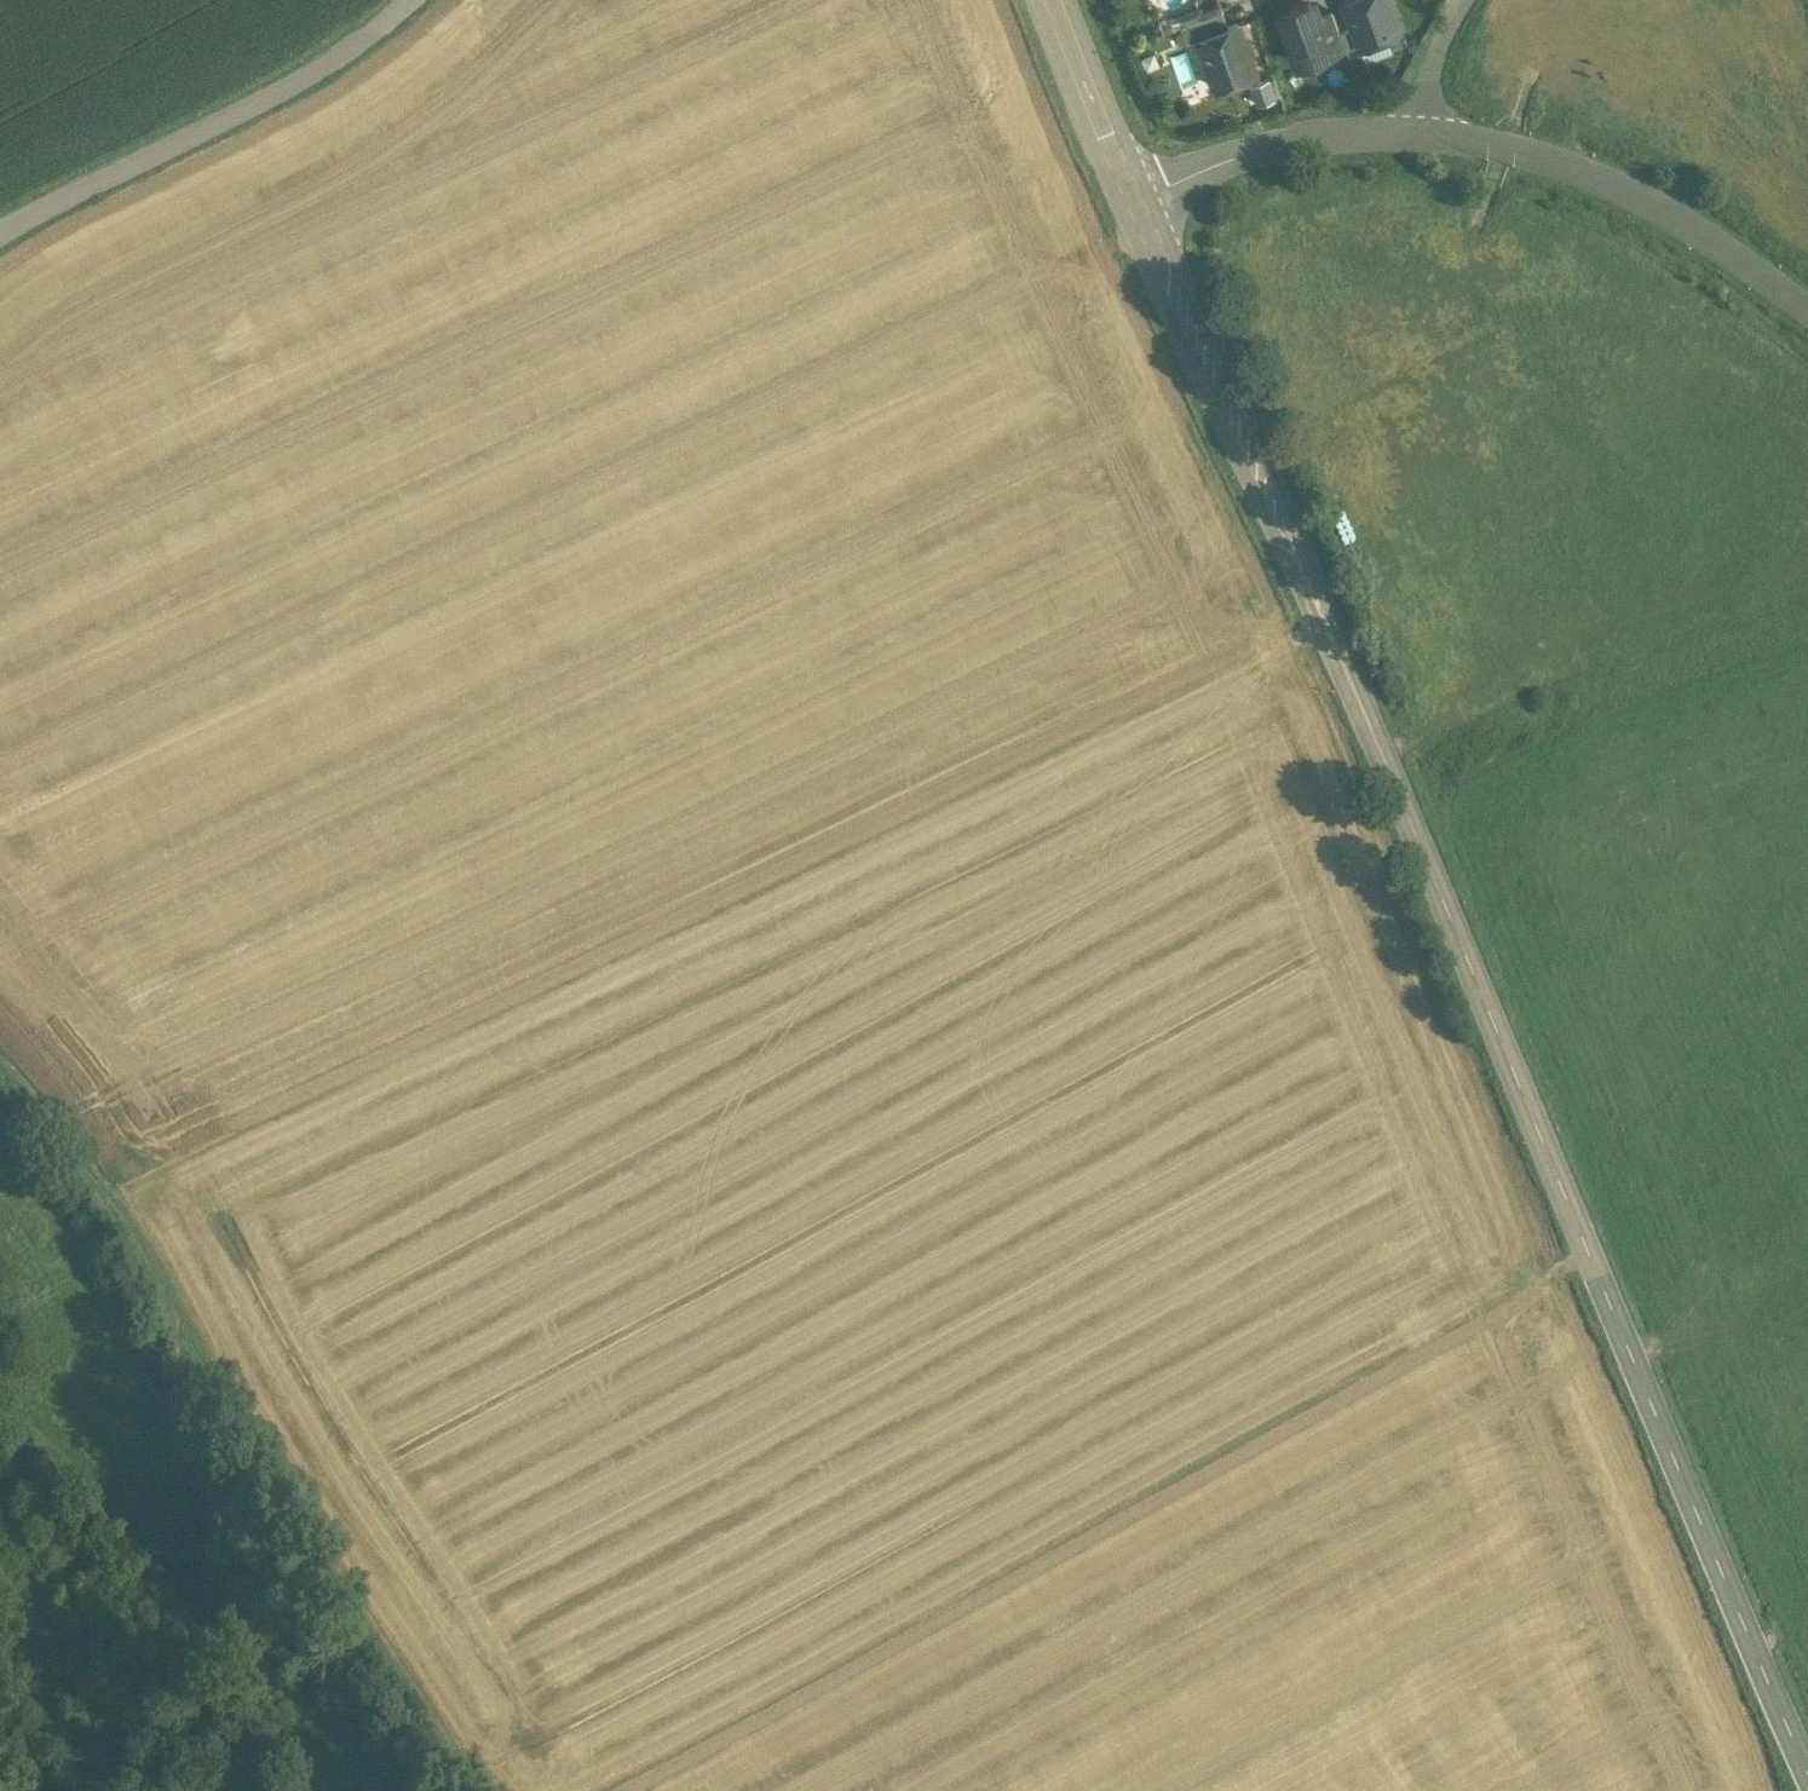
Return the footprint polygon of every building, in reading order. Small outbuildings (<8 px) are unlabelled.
[(1353,26),(1360,46),(1400,31),(1388,0),(1344,0),(1353,26)] [(1315,4),(1307,1),(1279,11),(1298,62),(1330,51),(1318,14),(1315,4)] [(1222,8),(1181,23),(1187,39),(1197,35),(1228,24),(1222,8)] [(1345,46),(1332,9),(1318,14),(1330,51),(1345,46)] [(1228,24),(1197,35),(1215,85),(1255,71),(1238,21),(1228,24)] [(1353,26),(1340,31),(1352,63),(1364,58),(1360,46),(1353,26)] [(1269,73),(1248,80),(1256,103),(1277,96),(1269,73)]
